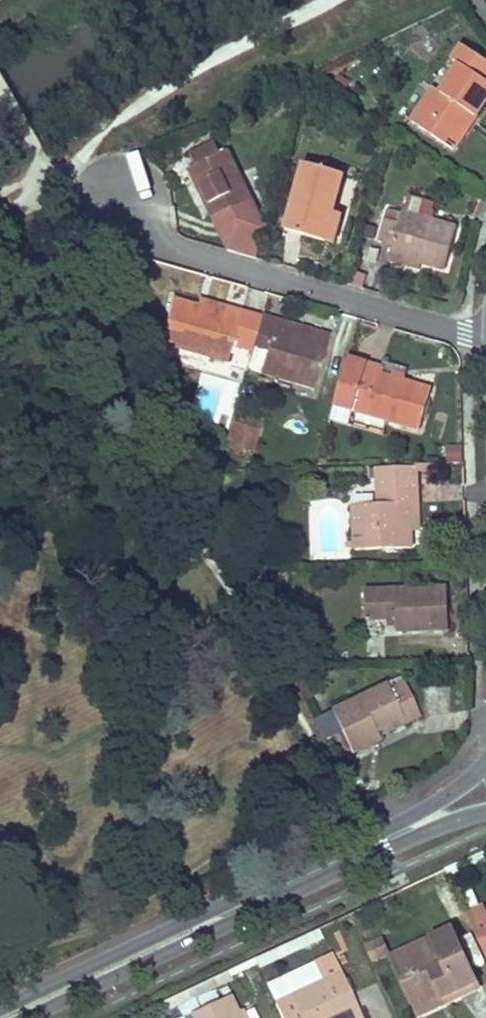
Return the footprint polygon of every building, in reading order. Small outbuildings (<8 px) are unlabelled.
[(447,147),(469,113),(475,117),(485,100),(485,83),(485,61),(461,46),(451,61),(458,66),(439,94),(432,89),(410,123),(447,147)] [(469,113),(447,147),(453,152),(475,117),(469,113)] [(195,166),(188,170),(212,219),(251,201),(227,151),(219,155),(213,143),(189,154),(195,166)] [(284,230),(323,242),(332,213),(342,176),(304,165),(284,230)] [(391,247),(389,255),(420,264),(444,272),(456,229),(388,209),(378,243),(391,247)] [(332,213),(323,242),(333,245),(342,216),(332,213)] [(420,264),(389,255),(386,264),(417,273),(420,264)] [(351,270),(346,285),(361,289),(365,274),(351,270)] [(260,319),(240,313),(224,308),(222,316),(197,308),(173,301),(159,344),(226,363),(233,339),(252,345),(260,319)] [(199,301),(197,308),(222,316),(224,308),(199,301)] [(260,319),(252,345),(267,350),(260,373),(313,389),(326,344),(280,330),(282,323),(261,316),(260,319)] [(282,323),(280,330),(326,344),(328,337),(282,323)] [(347,357),(333,405),(418,431),(431,390),(401,381),(379,375),(381,368),(381,367),(347,357)] [(381,368),(379,375),(401,381),(403,375),(381,368)] [(233,413),(224,443),(249,451),(258,422),(233,413)] [(460,445),(445,447),(447,466),(463,464),(460,445)] [(410,531),(410,504),(417,504),(416,468),(376,469),(376,505),(352,506),(353,551),(410,548),(410,531)] [(365,621),(385,620),(395,620),(396,625),(396,631),(448,630),(446,587),(364,589),(365,621)] [(400,677),(330,710),(351,754),(379,741),(378,738),(419,719),(400,677)] [(466,916),(470,923),(485,959),(485,912),(484,908),(466,916)] [(470,923),(466,916),(457,920),(460,928),(470,923)] [(314,931),(300,937),(304,945),(318,939),(314,931)] [(255,958),(254,959),(258,967),(304,945),(300,937),(255,958)] [(393,957),(416,1009),(458,990),(456,984),(473,976),(455,938),(438,946),(434,939),(393,957)] [(379,941),(365,947),(372,961),(386,955),(379,941)] [(275,1003),(282,1017),(348,1017),(361,1012),(342,973),(341,973),(331,955),(312,964),(320,981),(320,983),(275,1003)] [(458,990),(416,1009),(419,1015),(478,988),(473,976),(456,984),(458,990)] [(194,1017),(241,1017),(231,996),(192,1014),(194,1017)]
